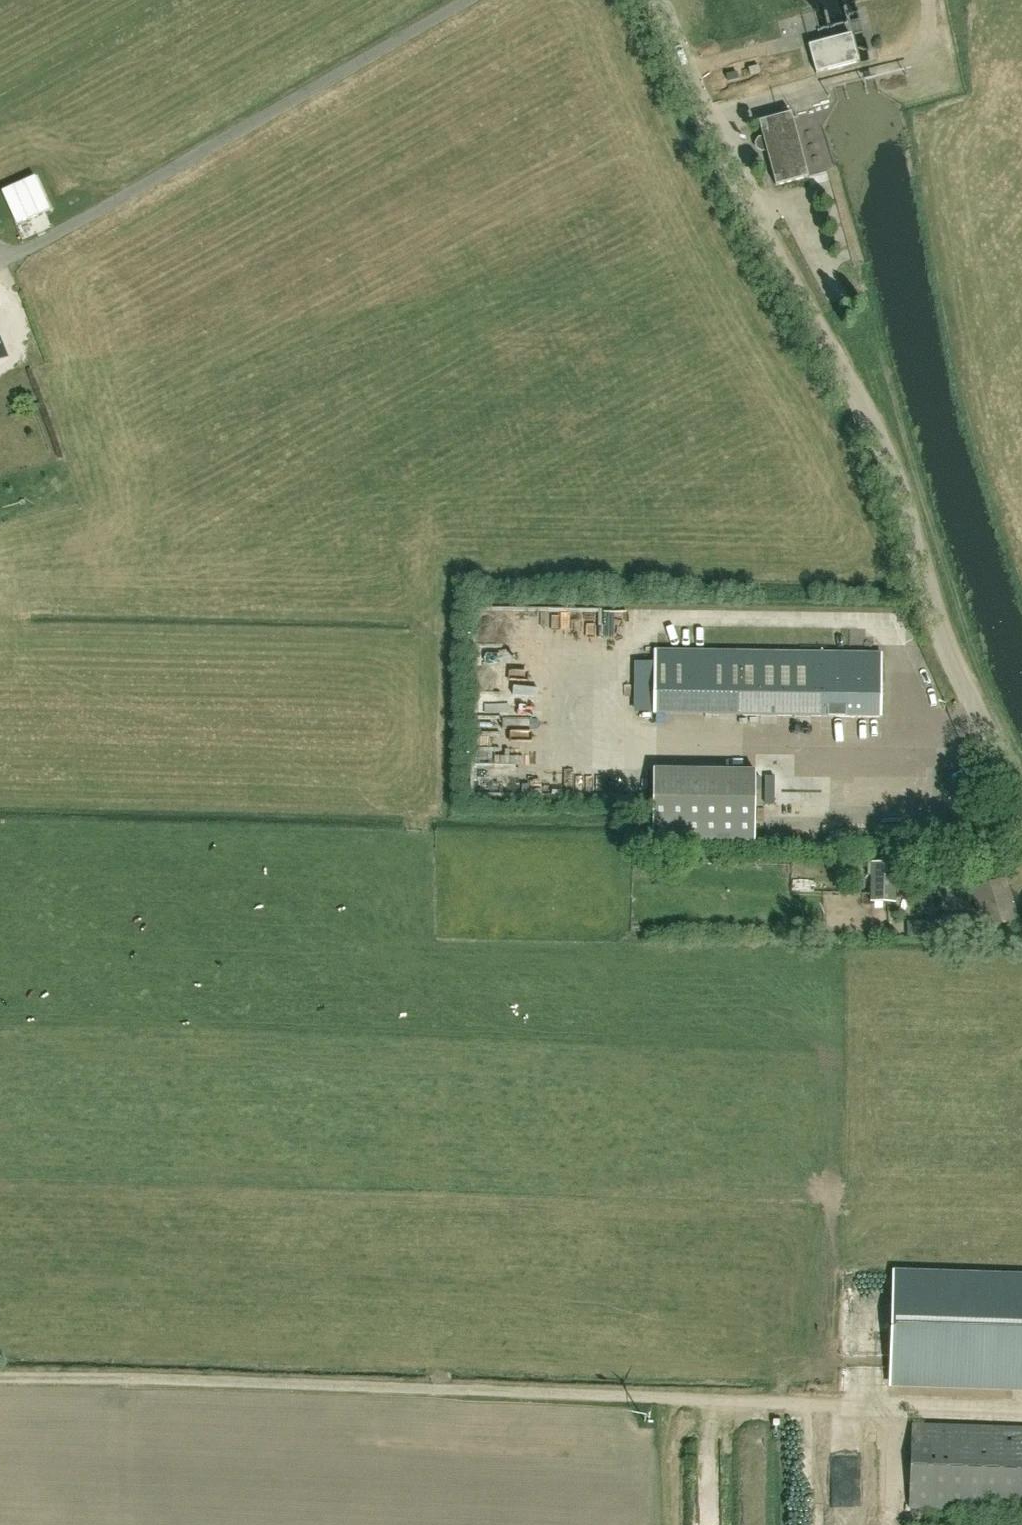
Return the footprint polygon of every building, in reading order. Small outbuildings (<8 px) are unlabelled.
[(816,74),(858,63),(850,35),(809,46),(816,74)] [(776,186),(808,177),(790,113),(758,122),(776,186)] [(881,654),(655,650),(654,714),(880,718),(881,654)] [(755,772),(653,770),(652,840),(754,841),(755,772)] [(870,903),(894,904),(895,863),(871,863),(870,903)] [(984,930),(1018,918),(1005,880),(971,891),(984,930)] [(894,1273),(890,1383),(1021,1387),(1021,1277),(894,1273)] [(913,1424),(910,1508),(1021,1512),(1021,1427),(913,1424)]
